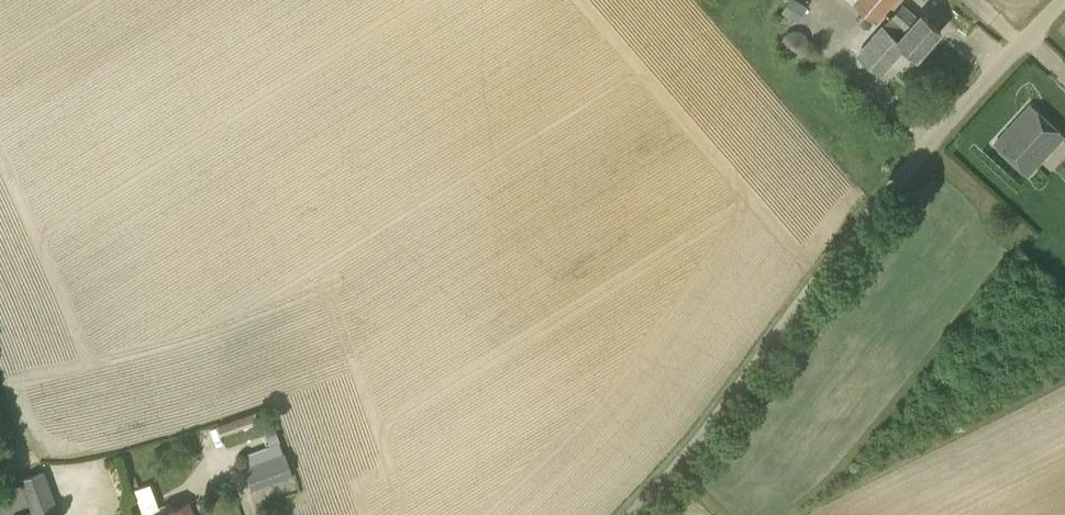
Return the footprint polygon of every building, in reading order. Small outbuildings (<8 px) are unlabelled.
[(799,0),(788,0),(781,11),(798,22),(808,6),(799,0)] [(877,22),(895,0),(852,0),(877,22)] [(897,40),(904,46),(917,58),(941,31),(921,13),(917,17),(902,4),(891,17),(906,30),(897,40)] [(880,73),(904,46),(897,40),(906,30),(891,17),(859,54),(880,73)] [(1029,173),(1044,156),(1064,135),(1031,105),(996,143),(1029,173)] [(256,411),(218,424),(221,435),(259,422),(256,411)] [(264,430),(269,444),(281,440),(276,426),(264,430)] [(252,489),(293,474),(285,452),(244,467),(252,489)] [(20,476),(34,514),(58,505),(43,467),(20,476)] [(134,487),(143,514),(160,508),(151,481),(134,487)] [(189,501),(151,514),(195,514),(189,501)]
